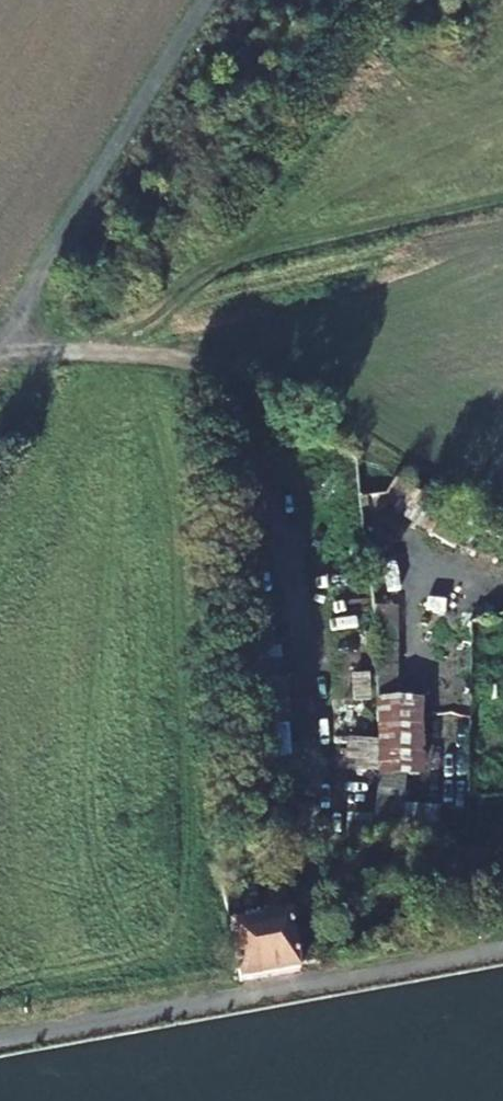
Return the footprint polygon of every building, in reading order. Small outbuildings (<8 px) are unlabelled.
[(416,835),(467,836),(471,693),(441,693),(438,804),(398,803),(399,772),(420,773),(422,693),(396,692),(398,602),(377,602),(372,819),(416,821),(416,835)] [(251,764),(286,763),(286,646),(250,646),(251,764)] [(374,767),(374,735),(345,734),(344,767),(374,767)] [(364,827),(365,782),(347,782),(346,827),(364,827)] [(300,976),(298,972),(282,881),(266,884),(272,920),(240,927),(233,890),(223,892),(237,970),(240,987),(300,976)]
